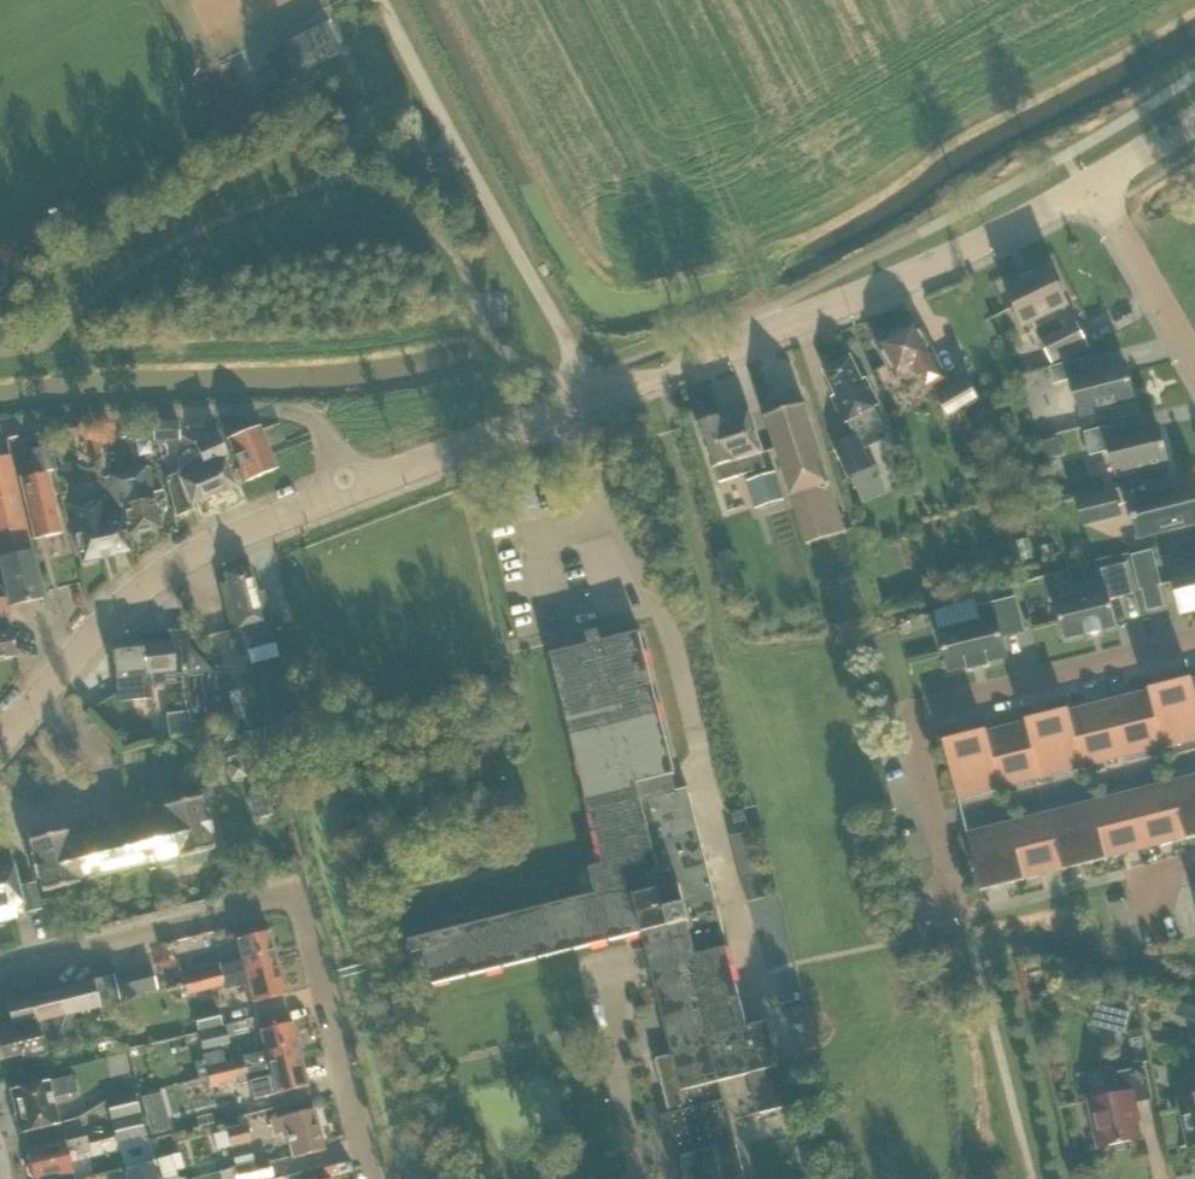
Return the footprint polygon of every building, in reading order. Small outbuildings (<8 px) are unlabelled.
[(338,51),(325,26),(266,56),(279,82),(338,51)] [(1021,279),(1021,280),(1006,288),(1024,326),(1067,305),(1049,267),(1033,275),(1033,274),(1021,279)] [(916,322),(877,344),(898,381),(921,367),(929,382),(945,374),(936,358),(916,322)] [(1045,346),(1054,366),(1089,348),(1083,335),(1070,342),(1066,335),(1045,346)] [(832,397),(845,424),(880,407),(866,380),(862,381),(851,358),(824,371),(836,395),(832,397)] [(1086,373),(1082,360),(1050,368),(1055,387),(1073,382),(1081,414),(1135,401),(1126,363),(1086,373)] [(977,399),(966,378),(936,395),(948,416),(977,399)] [(766,417),(791,496),(806,544),(846,532),(805,404),(766,417)] [(722,417),(699,424),(713,469),(715,468),(719,483),(767,468),(763,453),(750,413),(723,421),(722,417)] [(152,422),(153,442),(179,441),(178,421),(152,422)] [(1159,427),(1129,435),(1126,422),(1084,432),(1090,455),(1111,450),(1117,477),(1138,472),(1137,470),(1167,463),(1159,427)] [(152,447),(146,423),(126,428),(130,443),(134,442),(137,451),(152,447)] [(277,469),(259,426),(227,439),(245,482),(277,469)] [(218,434),(194,444),(201,460),(177,471),(177,474),(166,479),(176,516),(193,509),(191,505),(235,486),(224,459),(228,458),(218,434)] [(834,446),(849,476),(870,466),(861,447),(855,436),(834,446)] [(1044,460),(1063,455),(1059,438),(1040,443),(1044,460)] [(21,479),(35,539),(61,533),(52,495),(61,493),(50,446),(30,451),(36,475),(21,479)] [(2,577),(9,606),(43,598),(9,456),(0,457),(0,578),(2,577)] [(108,496),(112,509),(119,508),(127,536),(160,529),(156,510),(167,507),(163,491),(154,493),(149,469),(105,479),(109,496),(108,496)] [(776,473),(748,482),(757,510),(785,501),(776,473)] [(1134,521),(1138,538),(1194,524),(1194,485),(1129,501),(1134,521)] [(1115,490),(1076,500),(1082,525),(1121,516),(1115,490)] [(127,536),(119,508),(112,509),(108,496),(68,505),(81,563),(130,552),(127,536)] [(1021,560),(1033,558),(1029,538),(1017,541),(1021,560)] [(1044,559),(1057,555),(1054,543),(1040,547),(1044,559)] [(1141,591),(1162,585),(1153,551),(1132,557),(1141,591)] [(1083,576),(1091,581),(1099,580),(1094,561),(1080,564),(1083,576)] [(1101,630),(1116,626),(1110,600),(1132,594),(1124,564),(1100,570),(1105,589),(1054,602),(1064,639),(1086,634),(1086,635),(1101,632),(1101,630)] [(250,567),(224,573),(227,583),(220,585),(231,631),(242,629),(251,666),(280,659),(263,592),(257,593),(250,567)] [(1174,573),(1183,611),(1194,608),(1194,568),(1174,573)] [(17,657),(5,599),(0,599),(0,660),(17,657)] [(998,630),(1004,629),(1006,636),(1023,632),(1015,599),(978,608),(981,622),(939,633),(949,670),(967,665),(969,670),(987,665),(986,661),(1005,656),(998,630)] [(661,1116),(677,1178),(746,1178),(726,1100),(724,1101),(719,1082),(748,1075),(758,1114),(808,1102),(798,1061),(781,1065),(770,1021),(749,1027),(689,788),(642,800),(638,784),(676,774),(640,632),(602,641),(599,630),(586,633),(589,645),(551,654),(604,867),(590,870),(596,892),(409,939),(413,954),(424,951),(432,985),(643,932),(674,1054),(656,1059),(670,1114),(661,1116)] [(152,699),(151,687),(176,684),(175,678),(181,678),(190,677),(189,661),(174,663),(171,631),(140,634),(141,643),(113,646),(116,679),(117,679),(119,702),(152,699)] [(220,672),(190,677),(181,678),(186,712),(166,718),(167,723),(150,728),(154,740),(210,727),(209,723),(228,720),(220,672)] [(1150,689),(1165,748),(1166,748),(1165,747),(1179,744),(1180,745),(1181,744),(1179,738),(1189,735),(1189,736),(1190,736),(1190,735),(1194,734),(1194,696),(1191,679),(1150,689)] [(1150,689),(1109,700),(1124,759),(1125,759),(1123,752),(1137,749),(1138,749),(1138,748),(1147,746),(1148,747),(1149,746),(1162,742),(1164,749),(1165,748),(1150,689)] [(268,726),(297,720),(292,695),(263,702),(268,726)] [(1109,700),(1068,710),(1083,769),(1084,769),(1082,762),(1096,759),(1096,760),(1098,759),(1098,758),(1107,756),(1107,757),(1108,757),(1108,756),(1122,752),(1123,759),(1124,759),(1109,700)] [(1068,710),(1028,720),(1043,779),(1042,773),(1055,769),(1055,770),(1056,770),(1056,769),(1065,767),(1067,773),(1068,773),(1068,772),(1082,768),(1083,769),(1068,710)] [(1028,720),(987,730),(1002,790),(1003,789),(1001,783),(1015,779),(1015,780),(1016,780),(1016,779),(1025,777),(1026,777),(1026,776),(1040,773),(1042,779),(1043,779),(1028,720)] [(224,742),(239,739),(236,722),(221,725),(224,742)] [(286,724),(257,731),(260,743),(289,737),(286,724)] [(987,730),(945,741),(960,800),(961,800),(960,793),(973,790),(974,791),(975,790),(975,789),(984,787),(986,794),(987,793),(1001,789),(1001,790),(1002,790),(987,730)] [(245,746),(260,743),(257,731),(242,734),(245,746)] [(232,780),(247,777),(244,761),(228,765),(232,780)] [(1174,780),(1188,839),(1194,837),(1194,781),(1192,782),(1190,776),(1188,776),(1189,777),(1175,780),(1174,780)] [(1134,790),(1133,790),(1148,849),(1188,839),(1174,780),(1173,780),(1175,787),(1161,790),(1161,789),(1159,790),(1150,793),(1150,792),(1149,792),(1149,793),(1135,796),(1134,790)] [(249,796),(255,820),(282,813),(277,789),(249,796)] [(1093,800),(1092,800),(1107,859),(1148,849),(1133,790),(1132,790),(1134,797),(1120,800),(1120,799),(1118,800),(1119,800),(1110,803),(1109,802),(1108,802),(1108,803),(1095,806),(1093,800)] [(66,831),(29,841),(32,854),(29,854),(35,879),(38,879),(42,892),(213,848),(200,797),(164,806),(166,815),(68,840),(66,831)] [(1052,810),(1051,810),(1066,870),(1107,859),(1092,800),(1091,800),(1091,801),(1077,805),(1077,804),(1076,804),(1078,811),(1068,813),(1068,812),(1067,813),(1054,817),(1052,810)] [(1011,820),(1010,820),(1025,880),(1066,870),(1051,810),(1050,811),(1052,817),(1038,821),(1038,820),(1037,820),(1037,821),(1028,823),(1028,822),(1027,823),(1013,827),(1011,820)] [(970,831),(968,831),(983,890),(1025,880),(1010,820),(1010,821),(1010,822),(996,825),(996,824),(994,825),(996,831),(987,833),(986,833),(985,833),(985,834),(971,837),(970,831)] [(732,836),(742,879),(748,903),(767,898),(751,831),(732,836)] [(0,870),(0,922),(25,916),(13,867),(0,870)] [(41,906),(34,883),(19,887),(25,910),(41,906)] [(206,990),(224,985),(222,977),(277,963),(269,931),(236,940),(241,959),(217,965),(219,969),(202,974),(206,990)] [(277,963),(222,977),(224,985),(226,990),(248,985),(252,1003),(285,995),(277,963)] [(113,976),(119,999),(157,990),(151,966),(113,976)] [(187,995),(206,990),(202,974),(183,978),(187,995)] [(103,1021),(119,1017),(109,977),(93,981),(100,1008),(103,1021)] [(3,1058),(22,1054),(23,1059),(44,1053),(39,1033),(57,1029),(58,1033),(74,1029),(70,1015),(100,1008),(93,981),(6,1002),(13,1027),(0,1030),(0,1046),(3,1058)] [(194,1014),(198,1032),(222,1026),(217,1008),(194,1014)] [(1118,1027),(1127,1029),(1131,1012),(1118,1009),(1114,1022),(1118,1027)] [(228,1081),(247,1077),(245,1069),(300,1054),(292,1023),(259,1031),(264,1051),(242,1057),(243,1060),(228,1064),(224,1065),(228,1081)] [(1130,1030),(1134,1047),(1144,1045),(1140,1028),(1130,1030)] [(202,1049),(226,1044),(222,1029),(199,1035),(202,1049)] [(224,1065),(228,1064),(225,1053),(203,1059),(206,1070),(224,1065)] [(245,1069),(247,1077),(249,1084),(271,1078),(275,1094),(308,1086),(300,1054),(245,1069)] [(210,1086),(228,1081),(224,1065),(206,1070),(210,1086)] [(1089,1101),(1100,1147),(1141,1139),(1133,1104),(1152,1100),(1145,1067),(1115,1074),(1119,1094),(1089,1101)] [(11,1091),(21,1132),(58,1123),(52,1099),(77,1092),(73,1076),(48,1083),(48,1082),(34,1085),(32,1077),(15,1082),(17,1089),(11,1091)] [(247,1112),(242,1091),(214,1098),(219,1120),(247,1112)] [(111,1120),(139,1113),(135,1094),(106,1100),(111,1120)] [(1189,1148),(1194,1147),(1194,1096),(1178,1100),(1189,1148)] [(324,1151),(314,1110),(270,1120),(274,1135),(286,1132),(293,1159),(324,1151)] [(112,1123),(117,1144),(145,1136),(140,1116),(112,1123)] [(227,1131),(231,1148),(251,1142),(247,1126),(227,1131)] [(33,1178),(43,1178),(73,1171),(68,1153),(77,1151),(78,1156),(91,1153),(87,1137),(26,1152),(33,1178)] [(177,1176),(171,1155),(157,1159),(162,1178),(166,1178),(177,1176)] [(237,1178),(265,1178),(271,1177),(267,1160),(234,1168),(237,1178)] [(155,1166),(125,1173),(126,1178),(158,1178),(155,1166)]
